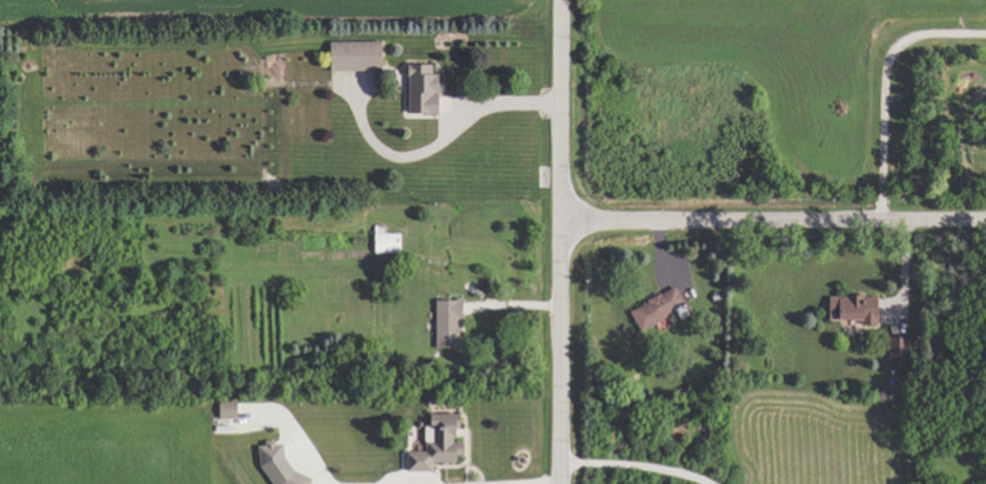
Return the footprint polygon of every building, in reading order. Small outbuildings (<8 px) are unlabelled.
[(323,43),(323,70),(380,69),(380,42),(323,43)] [(402,115),(434,115),(433,65),(402,65),(402,115)] [(397,233),(386,233),(386,226),(369,225),(369,252),(396,252),(397,233)] [(624,309),(634,330),(681,307),(671,286),(624,309)] [(822,319),(857,320),(857,324),(873,325),(873,296),(823,295),(822,319)] [(430,300),(431,348),(453,348),(453,318),(456,318),(456,299),(430,300)] [(231,419),(232,402),(215,401),(214,418),(231,419)] [(457,414),(421,413),(420,451),(401,451),(401,471),(426,472),(426,462),(456,462),(456,441),(447,441),(447,427),(457,427),(457,414)]
